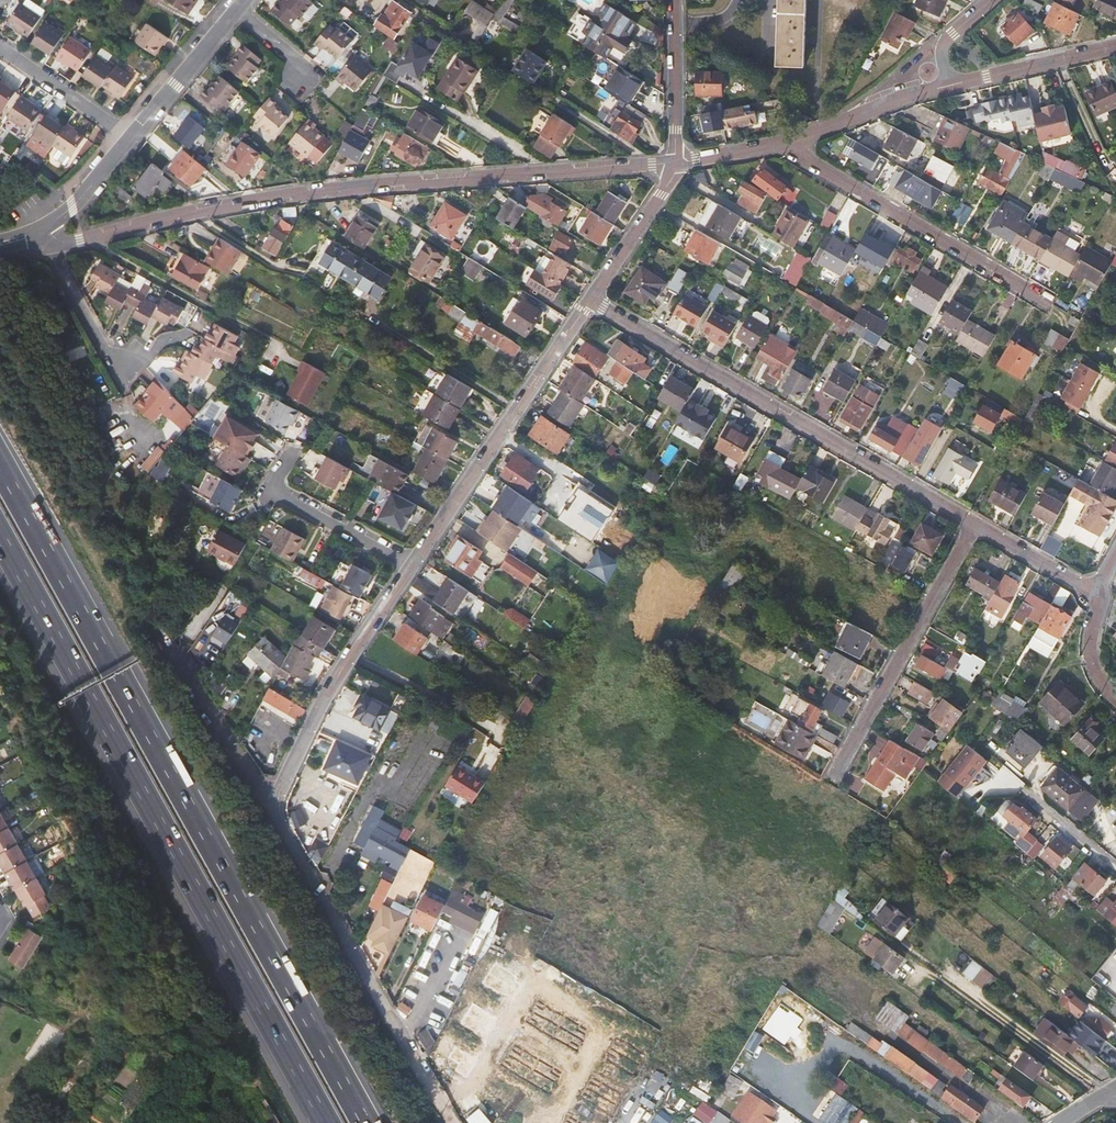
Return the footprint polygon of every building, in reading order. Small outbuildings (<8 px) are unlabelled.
[(186,14),(196,0),(167,0),(186,14)] [(201,0),(196,0),(186,14),(189,16),(201,0)] [(284,1),(274,12),(293,27),(302,16),(305,18),(317,3),(313,0),(289,0),(287,3),(284,1)] [(497,15),(494,20),(501,24),(505,17),(503,16),(513,0),(506,0),(497,15)] [(632,12),(615,0),(602,17),(617,29),(626,17),(627,18),(632,12)] [(808,0),(780,0),(778,69),(805,71),(808,0)] [(913,8),(936,19),(945,0),(917,0),(913,8)] [(1019,4),(1033,11),(1035,12),(1038,4),(1029,0),(1021,0),(1019,4)] [(1092,6),(1112,15),(1115,6),(1115,0),(1095,0),(1092,6)] [(494,20),(497,15),(474,1),(466,13),(489,27),(494,20)] [(1077,14),(1054,1),(1043,22),(1066,34),(1077,14)] [(387,17),(385,16),(378,26),(398,39),(414,14),(408,10),(410,8),(403,3),(401,6),(397,3),(387,17)] [(27,43),(42,21),(21,7),(8,27),(22,36),(20,38),(27,43)] [(355,13),(347,7),(341,14),(350,20),(355,13)] [(1013,43),(1029,29),(1025,24),(1031,19),(1028,16),(1022,21),(1015,12),(999,26),(1013,43)] [(880,41),(896,49),(901,38),(906,40),(914,24),(895,14),(880,41)] [(611,44),(619,49),(626,37),(601,22),(587,45),(604,56),(611,44)] [(332,25),(317,44),(325,50),(326,47),(334,53),(341,58),(357,39),(341,28),(339,31),(332,25)] [(52,58),(67,36),(60,31),(58,33),(48,26),(34,46),(52,58)] [(133,41),(157,57),(165,47),(170,40),(150,26),(144,34),(140,31),(133,41)] [(396,52),(401,44),(391,37),(386,45),(396,52)] [(460,44),(473,53),(478,46),(465,37),(460,44)] [(619,49),(625,53),(632,41),(626,37),(619,49)] [(400,66),(393,62),(384,76),(398,84),(403,76),(406,78),(409,72),(415,71),(421,75),(440,44),(431,39),(424,50),(414,44),(400,66)] [(80,74),(93,54),(74,41),(60,63),(68,69),(69,67),(80,74)] [(631,56),(638,45),(632,41),(625,53),(631,56)] [(244,56),(239,63),(232,71),(251,85),(263,70),(260,68),(265,62),(247,47),(241,53),(244,56)] [(534,85),(549,63),(530,52),(516,73),(534,85)] [(236,60),(239,63),(244,56),(241,53),(236,60)] [(376,69),(358,55),(339,78),(347,85),(349,81),(360,90),(376,69)] [(105,88),(118,68),(111,63),(110,65),(99,57),(86,78),(103,90),(105,88)] [(468,92),(482,70),(460,57),(441,88),(460,100),(466,91),(468,92)] [(605,89),(620,66),(613,61),(598,85),(605,89)] [(627,103),(641,79),(620,66),(605,89),(627,103)] [(136,80),(118,68),(105,88),(116,95),(115,97),(122,102),(136,80)] [(722,95),(722,73),(698,73),(697,95),(722,95)] [(1115,105),(1115,92),(1110,78),(1085,89),(1096,114),(1115,105)] [(243,94),(225,80),(219,87),(213,94),(211,92),(205,99),(223,114),(229,107),(231,109),(243,94)] [(0,84),(0,113),(4,116),(18,95),(0,84)] [(213,94),(219,87),(216,85),(211,92),(213,94)] [(1050,126),(1068,121),(1064,107),(1063,108),(1057,88),(1041,93),(1047,113),(1046,114),(1050,126)] [(1036,120),(1030,94),(1017,96),(1016,92),(1007,94),(1007,96),(998,98),(998,96),(983,100),(983,102),(973,104),(976,118),(986,116),(987,117),(1001,114),(1002,119),(1017,116),(1019,124),(1036,120)] [(379,99),(373,95),(367,105),(373,109),(379,99)] [(30,135),(43,115),(30,106),(32,104),(24,99),(9,121),(30,135)] [(280,105),(273,99),(264,111),(258,118),(264,123),(263,126),(278,138),(292,120),(285,114),(277,108),(280,105)] [(789,107),(779,100),(774,107),(786,113),(789,107)] [(213,120),(188,103),(178,117),(202,135),(213,120)] [(635,133),(647,115),(629,104),(612,131),(627,141),(633,132),(635,133)] [(706,106),(707,112),(718,110),(716,104),(706,106)] [(287,111),(280,105),(277,108),(285,114),(287,111)] [(744,106),(721,110),(725,127),(725,129),(754,124),(752,112),(745,113),(744,106)] [(356,124),(355,126),(368,134),(373,126),(378,129),(384,120),(365,109),(356,124)] [(707,112),(703,113),(705,131),(725,127),(721,110),(718,110),(707,112)] [(439,145),(450,126),(428,113),(417,132),(439,145)] [(543,136),(560,146),(573,126),(556,115),(543,136)] [(968,127),(945,116),(934,138),(957,149),(968,127)] [(44,145),(54,151),(55,148),(68,130),(50,118),(35,141),(42,147),(44,145)] [(312,120),(294,143),(312,158),(313,156),(322,163),(336,146),(327,139),(329,137),(318,129),(320,126),(312,120)] [(344,128),(351,133),(355,126),(356,124),(350,120),(344,128)] [(921,138),(896,125),(886,143),(909,158),(921,138)] [(78,131),(70,126),(68,130),(55,148),(61,152),(55,160),(68,168),(87,140),(76,133),(78,131)] [(242,141),(248,145),(254,138),(248,134),(242,141)] [(994,140),(985,135),(982,142),(991,146),(994,140)] [(429,160),(435,151),(411,136),(405,145),(403,145),(398,153),(403,155),(402,157),(421,169),(427,159),(429,160)] [(536,148),(552,159),(560,146),(543,136),(536,148)] [(874,170),(883,156),(862,143),(853,157),(874,170)] [(977,183),(1001,195),(1024,154),(1002,143),(996,153),(1002,156),(1004,153),(1007,155),(998,175),(985,168),(977,183)] [(250,180),(265,157),(248,145),(243,153),(242,152),(231,167),(250,180)] [(1058,160),(1042,151),(1045,163),(1054,168),(1058,160)] [(210,173),(184,156),(172,172),(197,190),(210,173)] [(1045,163),(1044,163),(1038,175),(1047,181),(1054,168),(1045,163)] [(941,190),(899,165),(889,182),(931,206),(941,190)] [(166,174),(155,166),(136,192),(147,200),(157,187),(167,194),(173,185),(164,177),(166,174)] [(793,191),(764,168),(755,181),(778,199),(782,194),(788,198),(793,191)] [(1078,192),(1083,182),(1054,168),(1047,181),(1046,181),(1050,183),(1052,180),(1078,192)] [(31,185),(37,189),(43,181),(37,176),(31,185)] [(760,190),(744,181),(739,190),(748,196),(742,205),(749,209),(760,190)] [(748,196),(739,190),(733,200),(742,205),(748,196)] [(597,213),(613,223),(627,200),(626,200),(622,197),(610,191),(597,213)] [(530,209),(556,225),(565,211),(550,201),(546,207),(528,196),(522,204),(530,209)] [(742,217),(712,199),(699,221),(729,239),(742,217)] [(530,209),(522,204),(515,200),(501,222),(516,231),(530,209)] [(960,201),(950,218),(961,224),(971,208),(960,201)] [(988,228),(1012,242),(1023,222),(1027,215),(1003,202),(988,228)] [(468,218),(447,206),(433,228),(454,241),(468,218)] [(787,207),(772,234),(796,247),(811,220),(787,207)] [(601,243),(613,223),(597,213),(593,210),(581,231),(601,243)] [(830,230),(838,216),(830,211),(822,226),(830,230)] [(276,227),(260,253),(272,261),(281,245),(280,245),(300,213),(284,217),(278,228),(276,227)] [(350,241),(374,255),(387,235),(363,220),(350,241)] [(1023,222),(1012,242),(1040,259),(1041,258),(1051,239),(1023,222)] [(719,241),(694,226),(682,247),(707,262),(719,241)] [(1079,241),(1057,228),(1052,237),(1073,250),(1079,241)] [(549,251),(553,254),(556,249),(565,254),(573,241),(559,234),(549,251)] [(855,252),(883,268),(893,250),(865,234),(855,252)] [(855,252),(827,235),(814,259),(813,260),(841,276),(855,252)] [(1041,258),(1069,275),(1072,269),(1081,254),(1073,250),(1052,237),(1051,239),(1041,258)] [(320,276),(326,266),(321,263),(333,243),(326,239),(307,268),(320,276)] [(227,243),(213,265),(236,279),(249,257),(227,243)] [(321,263),(326,266),(378,298),(390,279),(333,243),(321,263)] [(732,248),(724,244),(722,248),(729,253),(732,248)] [(430,281),(444,258),(427,247),(412,270),(430,281)] [(1112,262),(1085,247),(1081,254),(1072,269),(1099,284),(1112,262)] [(913,272),(919,261),(912,256),(915,252),(908,248),(905,252),(899,249),(892,261),(913,272)] [(783,279),(797,287),(813,260),(814,259),(800,251),(783,279)] [(198,288),(210,268),(183,254),(171,274),(198,288)] [(560,285),(572,265),(555,255),(542,274),(540,273),(531,287),(553,301),(562,287),(560,285)] [(470,261),(460,274),(455,282),(464,288),(479,266),(470,261)] [(740,283),(747,269),(734,262),(727,275),(740,283)] [(96,284),(111,293),(116,283),(120,275),(100,264),(93,276),(99,280),(96,284)] [(922,266),(904,297),(933,314),(948,287),(929,276),(931,272),(922,266)] [(644,303),(660,278),(642,267),(626,291),(644,303)] [(677,293),(689,272),(679,267),(667,287),(677,293)] [(951,283),(931,272),(929,276),(948,287),(951,283)] [(116,283),(111,293),(106,300),(121,308),(125,300),(132,304),(139,291),(131,286),(128,290),(116,283)] [(139,291),(132,304),(138,307),(133,315),(148,324),(152,316),(158,306),(146,300),(152,288),(143,284),(139,291)] [(738,299),(740,293),(725,286),(722,292),(738,299)] [(689,288),(674,313),(697,326),(708,307),(706,305),(709,300),(689,288)] [(243,317),(293,343),(307,318),(256,291),(243,317)] [(825,303),(811,295),(808,300),(818,305),(816,308),(821,311),(822,309),(825,303)] [(440,297),(434,306),(461,323),(477,334),(516,357),(522,349),(440,297)] [(158,306),(152,316),(166,323),(169,319),(176,323),(183,310),(162,299),(158,306)] [(967,319),(972,311),(953,300),(941,322),(959,333),(967,319)] [(525,336),(541,314),(522,301),(507,323),(525,336)] [(850,325),(853,320),(825,303),(822,309),(850,325)] [(714,310),(703,329),(726,343),(737,324),(714,310)] [(756,346),(768,325),(771,321),(769,317),(759,311),(755,312),(752,317),(750,315),(739,336),(756,346)] [(873,329),(878,320),(870,315),(865,324),(873,329)] [(1079,320),(1071,316),(1067,322),(1076,327),(1079,320)] [(955,340),(984,357),(996,336),(967,319),(959,333),(955,340)] [(477,334),(461,323),(454,334),(470,345),(477,334)] [(188,351),(198,357),(206,362),(210,355),(225,363),(230,353),(220,347),(224,341),(228,344),(233,335),(215,325),(211,332),(206,329),(197,345),(192,343),(188,351)] [(1053,345),(1060,333),(1053,329),(1046,341),(1053,345)] [(872,340),(874,335),(865,330),(862,335),(872,340)] [(922,333),(913,347),(923,353),(932,339),(922,333)] [(1062,351),(1065,346),(1069,339),(1060,333),(1053,345),(1062,351)] [(769,335),(757,356),(774,365),(771,369),(768,367),(765,371),(778,378),(781,373),(784,374),(797,352),(769,335)] [(1035,355),(1006,339),(993,361),(1022,378),(1035,355)] [(617,340),(607,354),(643,378),(650,367),(641,362),(644,357),(617,340)] [(595,378),(608,359),(586,344),(573,363),(595,378)] [(188,351),(185,349),(176,364),(172,361),(167,370),(185,381),(198,357),(188,351)] [(1085,365),(1100,374),(1103,368),(1089,360),(1085,365)] [(325,376),(302,363),(297,373),(299,374),(287,398),(307,409),(325,376)] [(1080,408),(1100,374),(1085,365),(1081,363),(1061,398),(1066,400),(1080,408)] [(797,365),(794,369),(803,375),(806,370),(797,365)] [(594,379),(575,366),(560,389),(564,392),(579,402),(594,379)] [(803,375),(794,369),(783,387),(802,397),(812,379),(803,375)] [(824,388),(845,401),(857,381),(835,369),(824,388)] [(459,408),(471,388),(448,373),(435,395),(438,396),(459,408)] [(690,398),(695,389),(671,376),(659,397),(682,411),(690,398)] [(948,385),(962,394),(967,386),(951,377),(948,381),(949,383),(948,385)] [(865,378),(854,398),(843,417),(861,428),(883,388),(865,378)] [(189,416),(159,381),(131,404),(146,422),(160,410),(167,419),(176,412),(188,427),(193,422),(189,416)] [(704,392),(696,387),(695,389),(690,398),(698,402),(704,392)] [(425,389),(412,410),(426,417),(438,396),(435,395),(425,389)] [(564,392),(548,415),(569,429),(585,406),(579,402),(564,392)] [(1033,416),(1044,396),(1039,393),(1026,417),(1033,421),(1035,418),(1033,416)] [(426,417),(447,429),(459,409),(459,408),(438,396),(426,417)] [(298,412),(276,400),(264,422),(283,433),(288,424),(291,418),(294,420),(298,412)] [(1077,414),(1080,408),(1066,400),(1063,406),(1077,414)] [(991,431),(1000,415),(984,405),(975,421),(991,431)] [(1000,415),(1020,427),(1024,420),(1004,408),(1000,415)] [(193,411),(189,416),(193,422),(198,416),(193,411)] [(177,440),(188,427),(176,412),(167,419),(163,423),(177,440)] [(227,415),(213,438),(227,446),(245,456),(250,449),(252,450),(256,443),(254,442),(258,433),(227,415)] [(686,417),(676,433),(692,442),(701,427),(686,417)] [(557,454),(569,436),(542,418),(530,436),(557,454)] [(911,442),(903,456),(919,465),(941,428),(926,419),(912,443),(911,442)] [(412,441),(426,449),(447,460),(457,441),(421,423),(412,441)] [(740,460),(751,442),(736,433),(738,430),(729,425),(716,447),(740,460)] [(872,439),(902,457),(903,456),(911,442),(879,425),(872,439)] [(736,433),(751,442),(753,438),(738,430),(736,433)] [(1105,461),(1115,468),(1115,467),(1115,442),(1105,461)] [(236,478),(248,458),(245,456),(227,446),(216,465),(236,478)] [(977,464),(950,448),(935,474),(949,482),(955,471),(968,478),(977,464)] [(426,449),(413,473),(434,484),(447,460),(426,449)] [(523,490),(538,469),(515,454),(508,464),(504,469),(500,475),(523,490)] [(773,482),(763,476),(761,480),(790,497),(800,478),(779,465),(779,464),(767,457),(759,472),(764,475),(770,464),(799,479),(794,488),(787,484),(782,492),(771,485),(773,482)] [(350,470),(327,458),(315,480),(334,491),(342,476),(345,478),(350,470)] [(369,480),(371,481),(379,486),(380,484),(398,494),(408,476),(380,461),(369,480)] [(1115,483),(1115,468),(1105,461),(1104,461),(1090,485),(1099,490),(1109,496),(1115,483)] [(764,475),(763,476),(773,482),(771,485),(782,492),(787,484),(794,488),(799,479),(770,464),(764,475)] [(810,465),(798,486),(824,501),(835,480),(810,465)] [(146,476),(154,483),(162,475),(153,468),(146,476)] [(639,484),(643,478),(639,475),(631,485),(636,489),(639,484)] [(639,484),(663,500),(667,494),(643,478),(639,484)] [(1016,515),(1020,508),(1027,494),(1000,479),(989,498),(1004,507),(1004,508),(1016,515)] [(242,491),(223,480),(210,502),(230,513),(242,491)] [(498,512),(525,531),(540,508),(508,487),(493,509),(498,512)] [(1115,506),(1115,500),(1109,496),(1099,490),(1080,523),(1100,535),(1115,506)] [(1066,504),(1044,492),(1033,513),(1054,525),(1066,504)] [(411,514),(415,505),(392,493),(379,519),(402,531),(406,522),(407,523),(412,515),(411,514)] [(834,515),(857,529),(865,516),(868,510),(869,509),(845,496),(834,515)] [(868,510),(865,516),(875,521),(878,515),(868,510)] [(486,523),(479,534),(509,554),(511,554),(526,531),(525,531),(498,512),(489,525),(486,523)] [(865,516),(857,529),(886,545),(892,534),(898,524),(880,513),(878,515),(875,521),(865,516)] [(928,551),(940,532),(919,519),(907,539),(928,551)] [(907,530),(901,527),(895,536),(901,540),(907,530)] [(283,528),(271,552),(292,563),(304,540),(283,528)] [(246,546),(219,532),(208,553),(235,567),(246,546)] [(889,547),(894,538),(895,536),(892,534),(886,545),(889,547)] [(1041,548),(1056,556),(1064,542),(1048,534),(1041,548)] [(464,574),(475,557),(479,551),(458,537),(445,556),(448,558),(446,562),(464,574)] [(877,567),(886,572),(891,563),(905,572),(916,551),(894,538),(889,547),(877,567)] [(848,544),(845,549),(851,552),(854,547),(848,544)] [(598,553),(586,570),(599,579),(610,561),(598,553)] [(528,585),(537,572),(511,554),(509,554),(500,567),(528,585)] [(490,566),(475,557),(464,574),(478,583),(490,566)] [(342,584),(353,563),(343,558),(333,580),(342,584)] [(736,593),(748,568),(733,561),(721,586),(736,593)] [(352,595),(360,599),(368,585),(372,576),(354,566),(341,589),(352,595)] [(991,604),(1002,585),(979,571),(976,577),(970,586),(987,597),(985,600),(991,604)] [(314,575),(310,582),(317,586),(322,579),(314,575)] [(991,604),(982,619),(986,622),(992,613),(1002,618),(1007,608),(1009,609),(1015,599),(1014,598),(1021,586),(1019,584),(1020,581),(1016,579),(1014,582),(1006,577),(1002,585),(991,604)] [(417,578),(411,587),(433,602),(439,593),(417,578)] [(451,614),(452,614),(467,592),(449,579),(439,593),(433,602),(439,605),(451,614)] [(1043,624),(1053,607),(1064,588),(1056,584),(1046,602),(1033,594),(1018,621),(1025,625),(1029,617),(1043,624)] [(339,618),(352,595),(341,589),(334,586),(322,609),(339,618)] [(918,601),(922,595),(917,591),(913,598),(918,601)] [(414,612),(409,619),(433,635),(444,619),(447,621),(451,614),(439,605),(435,610),(422,600),(416,609),(414,607),(411,610),(414,612)] [(1043,624),(1031,645),(1050,657),(1073,618),(1053,607),(1043,624)] [(319,646),(322,648),(333,629),(313,617),(302,635),(316,644),(319,646)] [(241,629),(227,620),(215,637),(229,647),(241,629)] [(406,625),(395,641),(417,656),(428,640),(406,625)] [(860,659),(873,636),(851,625),(839,647),(860,659)] [(290,641),(293,636),(285,631),(282,636),(290,641)] [(316,644),(302,635),(301,635),(286,660),(282,668),(294,675),(303,680),(308,671),(307,669),(319,646),(316,644)] [(258,664),(275,679),(278,674),(282,668),(286,660),(265,642),(251,658),(258,664)] [(451,657),(456,650),(446,643),(441,651),(451,657)] [(926,652),(924,655),(925,656),(936,662),(942,653),(928,645),(924,652),(926,652)] [(987,659),(968,649),(961,661),(954,657),(948,667),(974,682),(987,659)] [(843,688),(857,664),(836,652),(822,676),(843,688)] [(938,677),(944,667),(936,662),(925,656),(919,666),(938,677)] [(258,664),(251,658),(246,664),(252,670),(258,664)] [(282,668),(278,674),(290,681),(294,675),(282,668)] [(935,693),(916,682),(910,693),(929,703),(935,693)] [(1065,725),(1084,705),(1060,682),(1041,701),(1065,725)] [(307,710),(271,688),(266,697),(301,719),(307,710)] [(1019,720),(1028,705),(1003,690),(994,705),(1019,720)] [(829,694),(822,707),(841,717),(849,704),(829,694)] [(529,699),(525,705),(532,709),(536,703),(529,699)] [(816,735),(833,744),(837,737),(812,723),(819,710),(798,699),(789,714),(801,721),(799,725),(811,732),(816,735)] [(950,730),(966,710),(948,700),(934,718),(950,730)] [(382,733),(392,713),(367,701),(357,719),(382,733)] [(525,705),(518,716),(525,721),(532,709),(525,705)] [(518,716),(514,722),(521,727),(525,721),(518,716)] [(799,725),(784,717),(771,740),(802,758),(808,749),(803,746),(811,732),(799,725)] [(1089,757),(1104,741),(1093,731),(1099,724),(1092,717),(1071,740),(1089,757)] [(934,734),(920,725),(909,742),(924,751),(928,745),(934,749),(938,743),(932,739),(934,734)] [(938,737),(945,742),(951,733),(943,729),(938,737)] [(803,746),(808,749),(816,735),(811,732),(803,746)] [(920,757),(892,741),(868,780),(886,791),(898,772),(907,777),(920,757)] [(360,787),(373,756),(339,742),(326,771),(360,787)] [(964,789),(986,760),(969,746),(947,775),(964,789)] [(1045,786),(1071,808),(1085,791),(1059,769),(1045,786)] [(471,806),(484,786),(473,779),(471,782),(455,772),(444,789),(471,806)] [(1088,775),(1083,780),(1090,785),(1094,780),(1088,775)] [(1017,847),(1027,855),(1037,842),(1027,834),(1038,821),(1025,809),(1023,811),(1015,805),(1006,817),(1013,823),(1009,828),(1022,840),(1017,847)] [(386,812),(376,806),(366,825),(376,830),(379,832),(381,833),(391,839),(397,842),(402,832),(382,820),(386,812)] [(8,828),(0,813),(0,833),(8,828)] [(326,857),(341,829),(330,823),(315,851),(326,857)] [(362,832),(365,826),(362,824),(352,842),(356,844),(362,832)] [(376,830),(366,825),(365,826),(362,832),(373,838),(374,835),(376,830)] [(18,845),(8,828),(0,833),(0,855),(18,845)] [(356,844),(367,849),(373,838),(362,832),(356,844)] [(389,842),(391,839),(381,833),(370,852),(395,865),(404,850),(389,842)] [(1074,851),(1060,839),(1048,853),(1056,859),(1053,862),(1059,868),(1074,851)] [(1037,842),(1027,855),(1033,860),(1043,847),(1037,842)] [(28,861),(19,844),(18,845),(0,855),(0,863),(6,874),(28,861)] [(17,890),(38,878),(28,861),(6,874),(16,891),(17,890)] [(345,865),(342,871),(349,875),(352,869),(345,865)] [(1106,882),(1086,865),(1074,879),(1094,895),(1106,882)] [(950,884),(956,876),(947,869),(940,876),(950,884)] [(47,895),(38,878),(17,890),(26,907),(28,906),(35,918),(52,909),(45,897),(47,895)] [(441,917),(476,933),(486,912),(469,905),(473,896),(454,887),(441,917)] [(432,931),(445,906),(425,896),(413,921),(432,931)] [(847,908),(834,899),(831,902),(828,908),(847,921),(848,919),(842,915),(847,908)] [(898,937),(911,920),(885,900),(872,918),(898,937)] [(1107,900),(1096,913),(1103,919),(1115,906),(1107,900)] [(1103,919),(1115,930),(1115,905),(1115,906),(1103,919)] [(847,921),(828,908),(818,924),(831,933),(839,921),(844,924),(847,921)] [(857,916),(847,908),(842,915),(848,919),(853,922),(857,916)] [(491,931),(498,913),(491,910),(483,928),(491,931)] [(918,924),(911,920),(898,937),(905,942),(918,924)] [(389,957),(396,942),(380,934),(383,929),(374,926),(365,945),(389,957)] [(22,969),(42,938),(29,929),(8,960),(22,969)] [(877,937),(874,941),(902,962),(905,958),(877,937)] [(902,962),(874,941),(866,952),(875,958),(871,963),(880,969),(883,965),(894,973),(902,962)] [(482,954),(464,988),(480,997),(494,970),(483,965),(488,957),(482,954)] [(991,973),(979,963),(968,977),(980,986),(991,973)] [(1093,976),(1105,988),(1115,977),(1104,965),(1093,976)] [(1070,991),(1060,1004),(1079,1019),(1089,1007),(1070,991)] [(779,994),(779,1017),(811,1017),(811,1005),(799,1005),(799,1006),(793,1006),(793,994),(779,994)] [(472,1036),(472,1015),(448,1015),(448,1036),(472,1036)] [(1070,1050),(1076,1042),(1043,1015),(1031,1030),(1059,1052),(1065,1046),(1070,1050)] [(1113,1028),(1101,1020),(1094,1029),(1105,1037),(1113,1028)] [(854,1025),(848,1033),(857,1039),(863,1031),(854,1025)] [(970,1085),(978,1075),(973,1072),(971,1073),(905,1026),(898,1035),(938,1064),(939,1063),(970,1085)] [(880,1053),(884,1047),(870,1037),(866,1042),(880,1053)] [(888,1059),(932,1091),(938,1082),(894,1050),(888,1059)] [(1015,1067),(1034,1080),(1043,1066),(1025,1053),(1015,1067)] [(984,1076),(988,1070),(982,1066),(978,1072),(984,1076)] [(735,1093),(742,1082),(731,1075),(723,1085),(735,1093)] [(831,1087),(842,1095),(850,1085),(839,1077),(831,1087)] [(1023,1093),(1008,1082),(1003,1089),(1018,1100),(1016,1102),(1023,1108),(1030,1099),(1023,1093)] [(972,1099),(953,1086),(945,1098),(963,1112),(972,1099)] [(1025,1090),(1023,1093),(1030,1099),(1032,1096),(1025,1090)] [(846,1103),(841,1099),(833,1110),(829,1107),(821,1119),(827,1122),(848,1122),(849,1122),(838,1115),(846,1103)] [(694,1115),(709,1122),(711,1122),(718,1110),(702,1101),(694,1115)] [(754,1122),(769,1122),(776,1113),(765,1107),(758,1118),(754,1122)] [(850,1122),(859,1122),(866,1113),(860,1109),(850,1122)] [(654,1122),(669,1122),(673,1116),(661,1110),(654,1122)] [(758,1118),(752,1114),(746,1122),(754,1122),(758,1118)]
